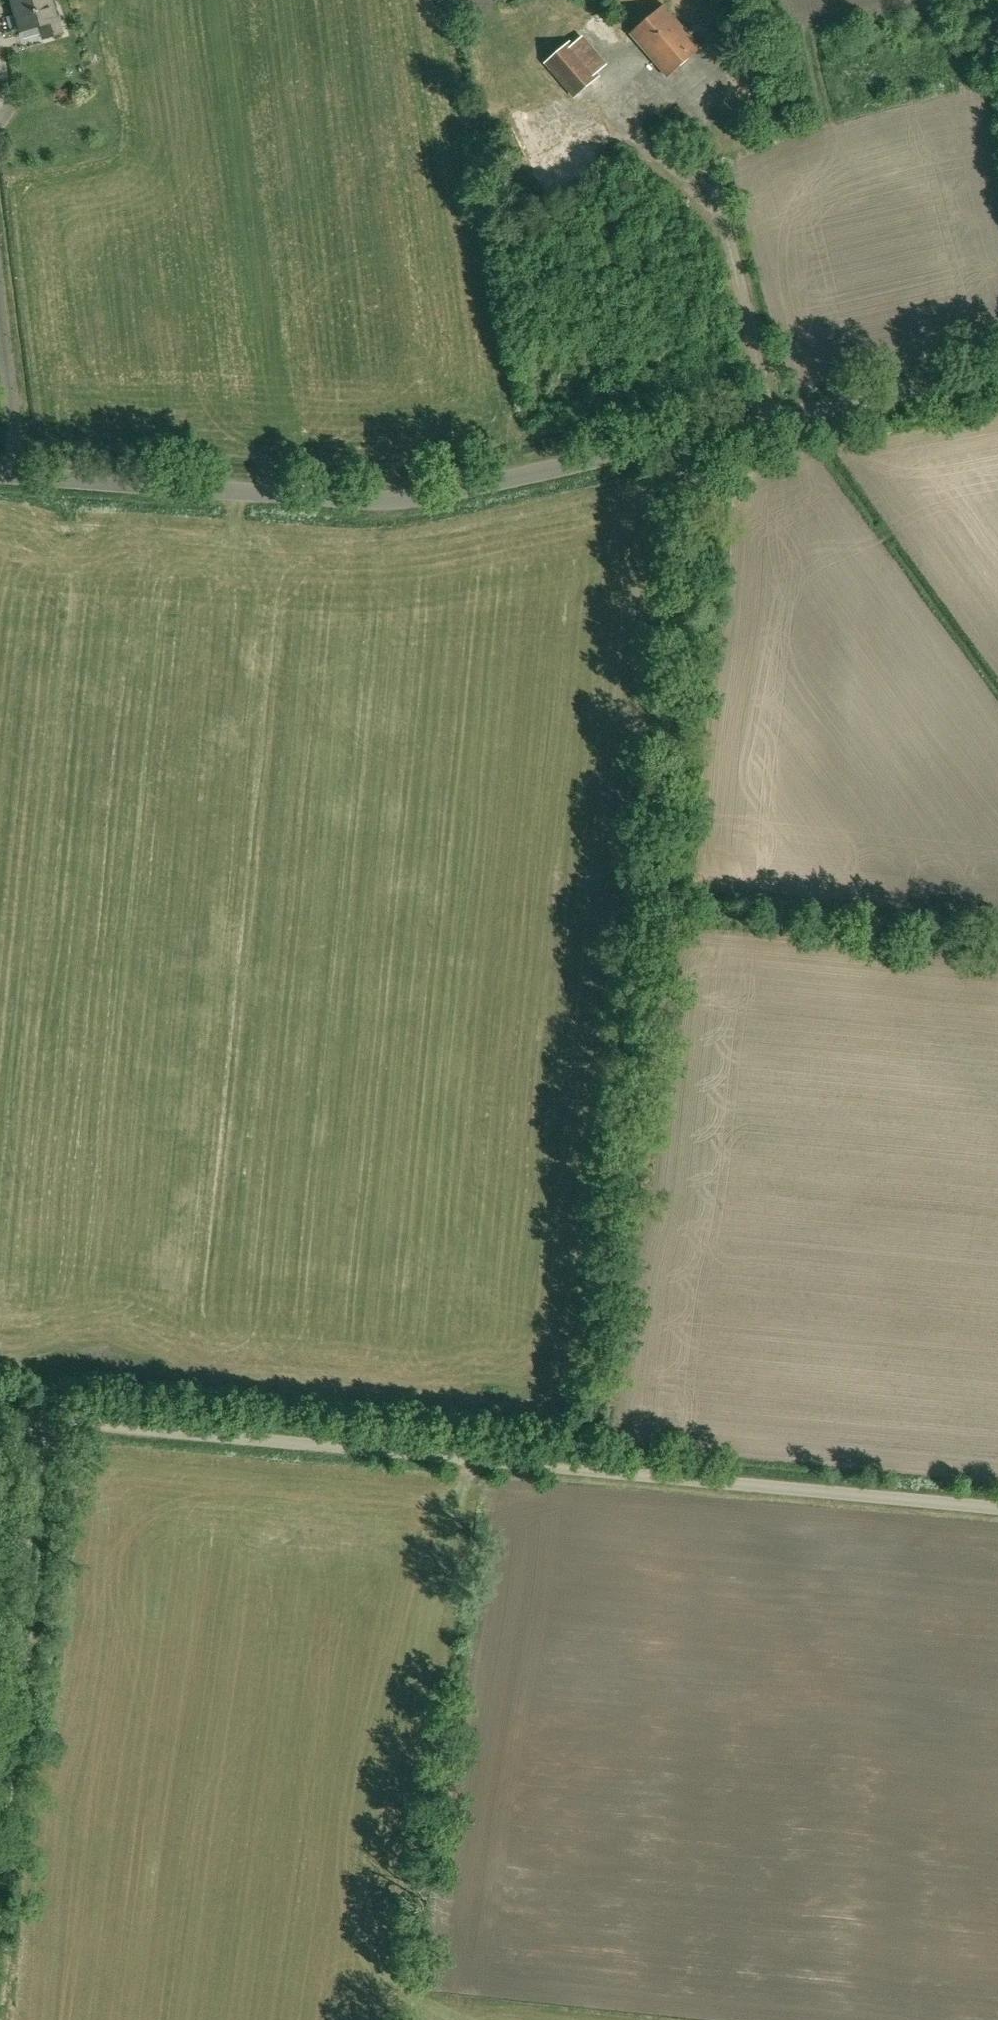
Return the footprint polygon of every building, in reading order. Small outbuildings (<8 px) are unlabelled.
[(20,30),(39,25),(42,38),(62,32),(58,18),(55,19),(50,0),(11,0),(20,30)] [(700,47),(664,5),(630,33),(666,76),(700,47)] [(728,24),(722,17),(714,19),(712,27),(717,34),(725,32),(728,24)] [(571,40),(544,63),(575,98),(601,75),(571,40)]
